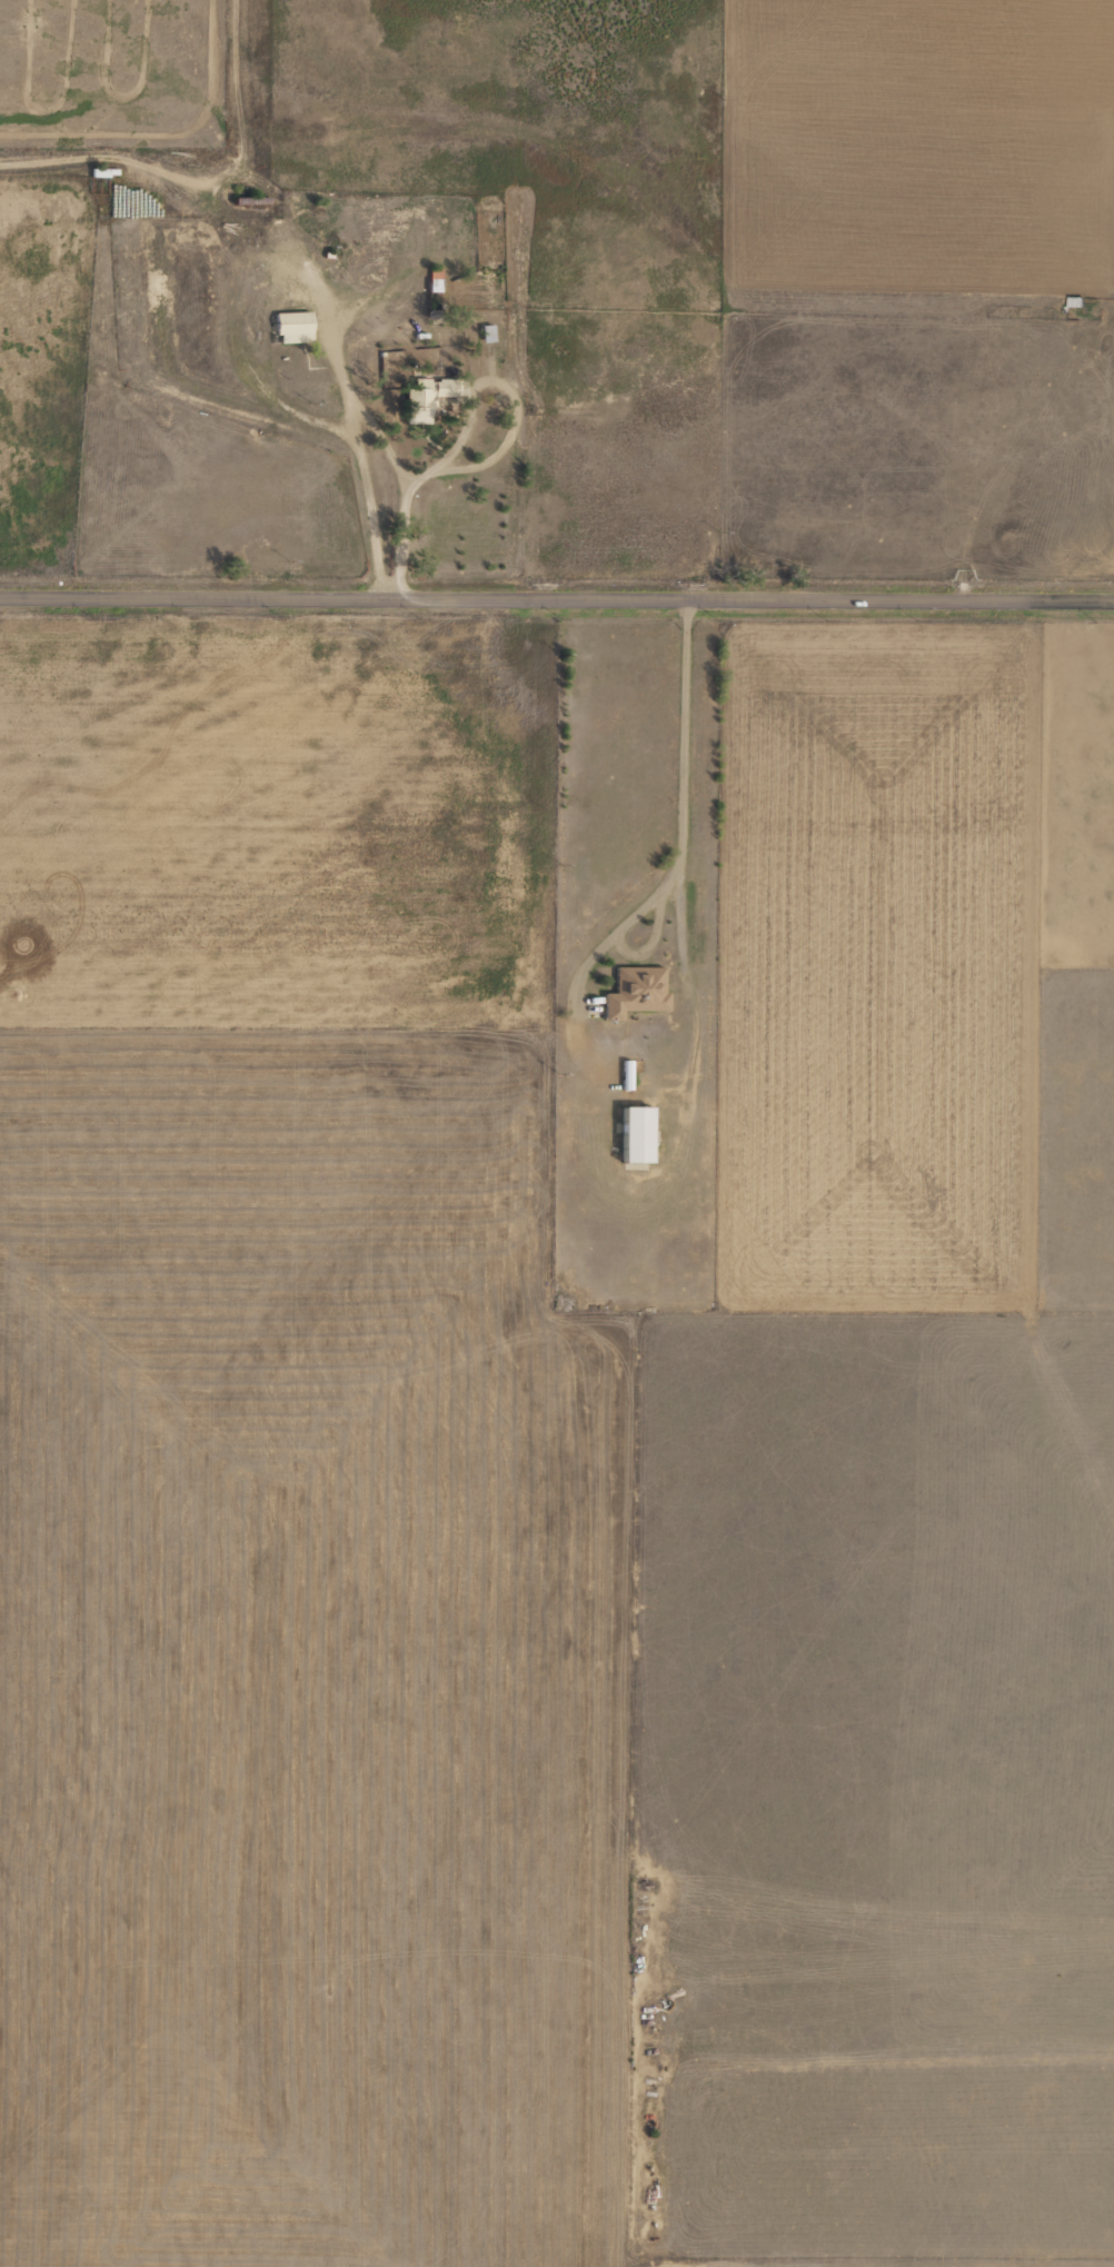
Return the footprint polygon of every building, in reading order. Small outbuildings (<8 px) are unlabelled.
[(439,292),(440,269),(428,268),(427,292),(439,292)] [(274,313),(274,343),(310,342),(309,312),(274,313)] [(404,389),(404,423),(428,424),(428,407),(434,407),(434,396),(453,396),(453,379),(413,379),(413,389),(404,389)] [(662,968),(614,967),(613,994),(602,993),(602,1020),(620,1020),(620,1011),(666,1012),(667,993),(662,993),(662,968)] [(646,1164),(647,1108),(619,1107),(617,1163),(646,1164)]
